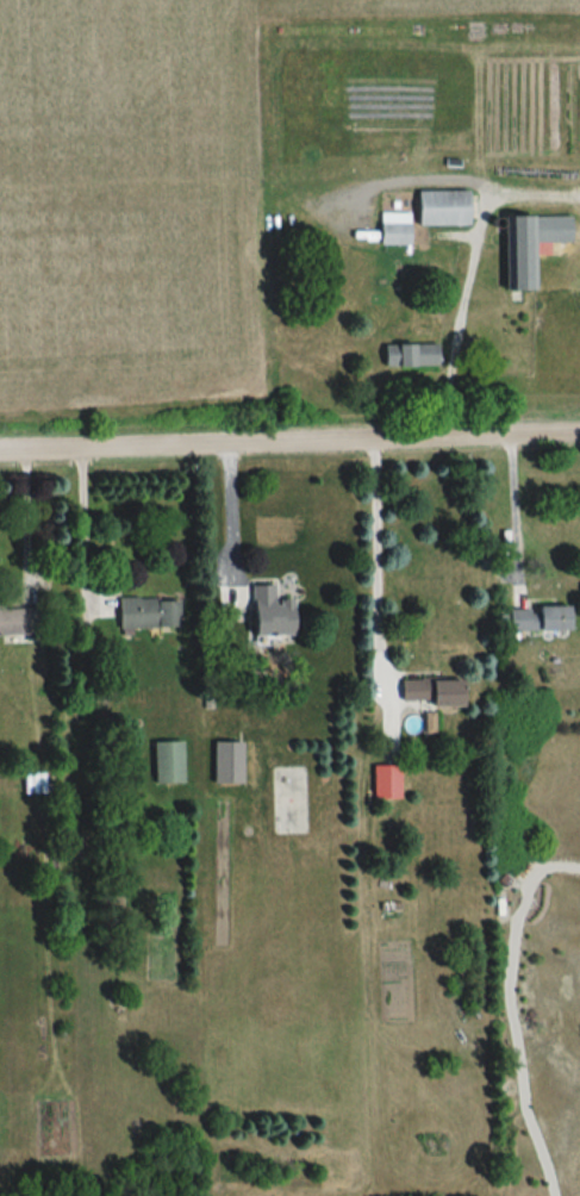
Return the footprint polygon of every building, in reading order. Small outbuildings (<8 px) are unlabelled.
[(464,192),(413,192),(413,227),(464,227),(464,192)] [(509,217),(509,291),(529,291),(529,244),(567,244),(567,217),(509,217)] [(407,225),(375,225),(375,246),(407,246),(407,225)] [(433,366),(433,343),(380,343),(380,366),(433,366)] [(271,605),(270,587),(246,587),(246,636),(290,636),(290,605),(271,605)] [(99,619),(115,619),(115,631),(177,631),(177,598),(115,598),(115,605),(99,605),(99,619)] [(0,605),(0,637),(31,637),(31,605),(0,605)] [(566,605),(506,605),(506,630),(566,630),(566,605)] [(396,678),(396,704),(457,704),(457,678),(396,678)] [(210,742),(210,784),(239,784),(239,742),(210,742)] [(151,782),(177,782),(177,743),(151,743),(151,782)] [(396,766),(371,766),(371,799),(396,799),(396,766)] [(22,775),(23,792),(40,792),(40,774),(22,775)]
